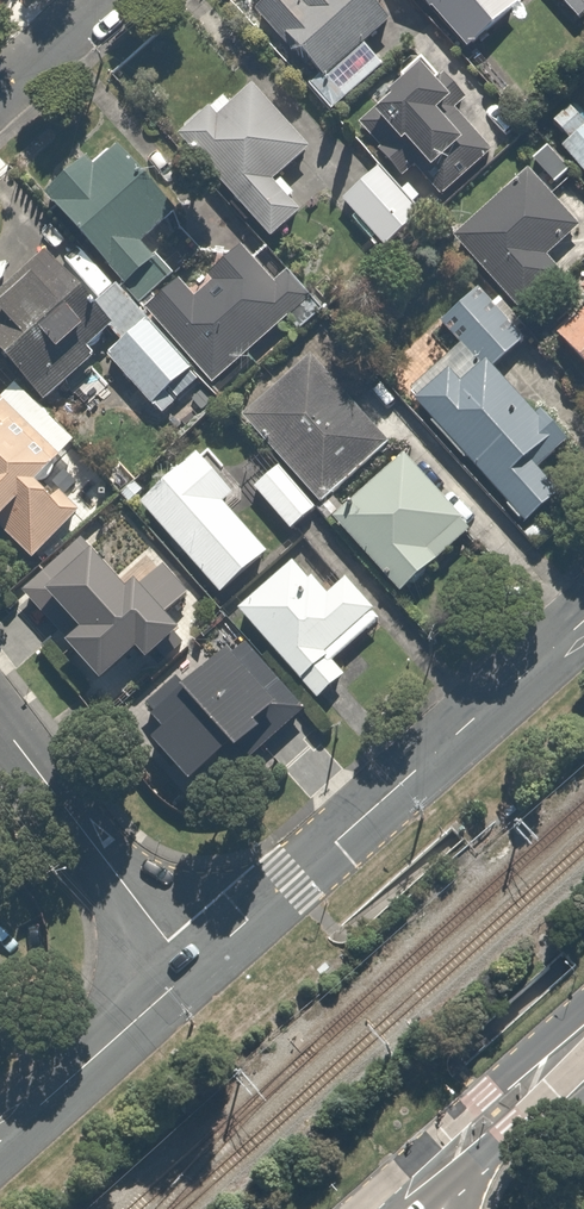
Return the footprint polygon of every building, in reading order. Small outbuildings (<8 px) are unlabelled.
[(257,18),(321,93),(407,19),(391,0),(278,0),(257,18)] [(483,62),(528,20),(509,0),(425,0),(483,62)] [(580,26),(583,22),(583,0),(556,0),(580,26)] [(223,93),(180,132),(270,232),(297,207),(270,178),(308,144),(251,80),(229,100),(223,93)] [(435,90),(389,132),(449,197),(495,155),(435,90)] [(567,157),(583,175),(583,141),(567,157)] [(139,302),(174,271),(156,251),(153,255),(139,241),(176,208),(117,142),(93,163),(86,154),(43,190),(124,282),(139,302)] [(378,165),(343,196),(383,241),(418,210),(378,165)] [(580,231),(533,176),(456,243),(494,287),(521,318),(568,277),(550,257),(580,231)] [(178,278),(144,306),(211,381),(311,294),(287,268),(274,280),(239,243),(207,273),(212,278),(192,294),(178,278)] [(0,288),(0,350),(42,399),(94,352),(87,344),(108,323),(111,321),(93,301),(45,247),(0,288)] [(122,337),(107,352),(163,412),(199,376),(149,324),(114,283),(93,301),(111,321),(108,323),(122,337)] [(521,318),(494,287),(441,333),(472,369),(487,387),(500,376),(540,341),(521,318)] [(583,365),(583,324),(564,342),(583,365)] [(472,369),(422,412),(541,549),(583,511),(583,510),(548,469),(567,453),(500,376),(487,387),(472,369)] [(257,498),(294,540),(395,452),(323,370),(254,430),(289,470),(257,498)] [(73,439),(15,382),(0,394),(0,525),(33,555),(78,507),(51,480),(45,486),(36,477),(73,439)] [(492,543),(414,461),(340,531),(418,613),(492,543)] [(242,505),(207,465),(149,516),(232,610),(277,570),(229,516),(242,505)] [(107,569),(87,545),(44,580),(64,604),(107,569)] [(312,569),(249,622),(324,710),(352,686),(340,673),(387,632),(355,594),(342,605),(312,569)] [(243,707),(160,594),(125,620),(136,635),(111,654),(172,737),(192,722),(203,737),(243,707)] [(54,941),(16,903),(0,919),(0,996),(54,941)]
